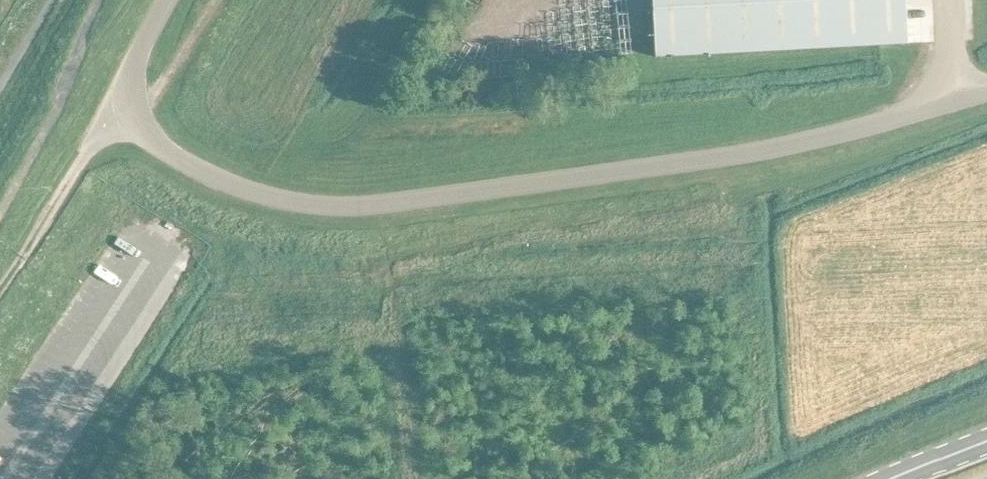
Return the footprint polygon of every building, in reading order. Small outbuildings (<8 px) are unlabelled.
[(663,65),(915,52),(912,0),(659,0),(663,65)]
